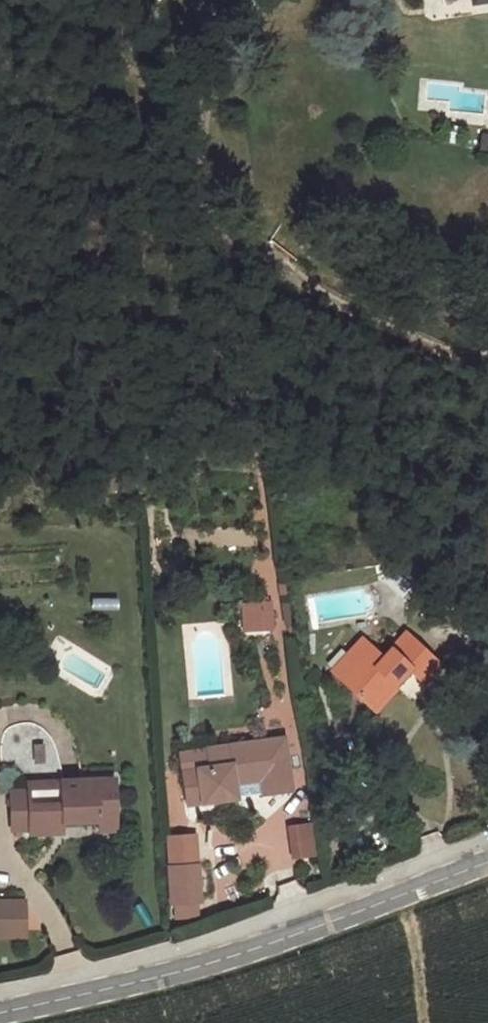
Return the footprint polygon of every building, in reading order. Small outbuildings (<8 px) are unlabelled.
[(481,134),(479,151),(487,152),(487,135),(481,134)] [(248,603),(250,628),(270,627),(268,601),(248,603)] [(367,645),(338,679),(371,708),(405,668),(412,674),(422,682),(438,664),(403,632),(381,657),(367,645)] [(371,708),(378,714),(412,674),(405,668),(371,708)] [(232,783),(260,780),(263,794),(292,791),(285,736),(209,746),(211,765),(184,768),(186,788),(201,786),(203,802),(234,798),(232,783)] [(64,820),(100,818),(113,817),(111,780),(60,782),(61,788),(29,790),(30,829),(30,834),(54,833),(54,820),(64,820)] [(186,788),(188,803),(203,802),(201,786),(186,788)] [(30,829),(29,790),(8,790),(10,830),(30,829)] [(113,831),(113,817),(100,818),(101,831),(113,831)] [(54,833),(64,833),(64,820),(54,820),(54,833)] [(311,823),(290,825),(295,856),(315,853),(311,823)] [(167,837),(168,867),(196,865),(195,836),(167,837)] [(196,865),(168,867),(170,902),(174,901),(195,901),(198,900),(196,865)] [(0,901),(0,936),(24,936),(23,900),(0,901)] [(174,901),(174,916),(195,916),(195,901),(174,901)]
